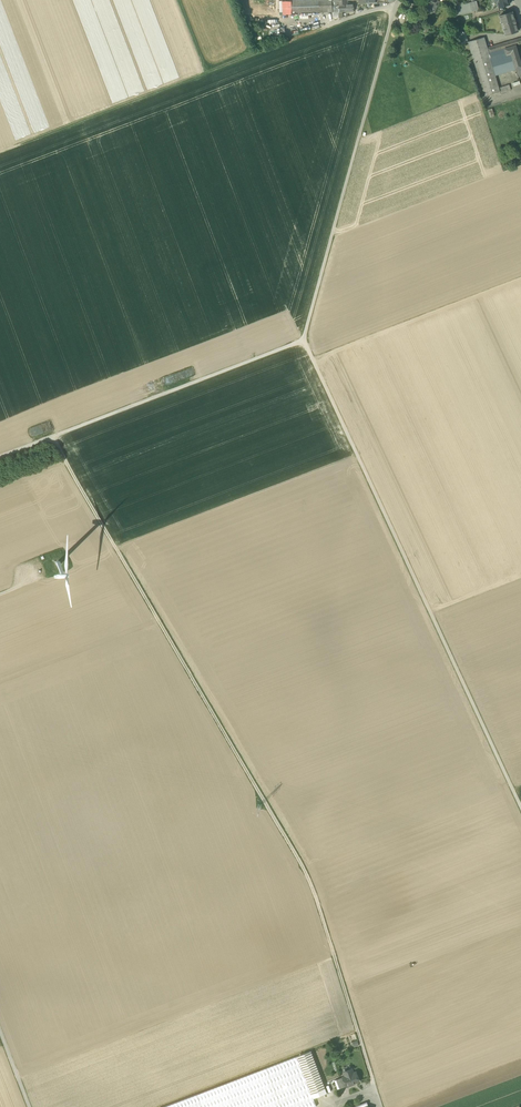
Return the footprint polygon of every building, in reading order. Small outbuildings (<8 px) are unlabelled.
[(292,14),(333,12),(333,6),(337,6),(337,0),(301,0),(291,0),(291,1),(292,14)] [(437,0),(424,0),(425,1),(422,6),(434,11),(436,6),(437,6),(439,1),(437,0)] [(292,14),(291,1),(282,1),(283,14),(292,14)] [(476,1),(469,2),(471,11),(478,9),(479,9),(478,9),(476,1)] [(461,13),(471,11),(469,2),(459,5),(461,13)] [(503,28),(505,35),(510,34),(513,33),(518,31),(516,23),(515,20),(512,12),(508,13),(504,14),(499,16),(501,22),(503,22),(505,28),(503,28)] [(458,32),(461,44),(468,42),(465,32),(458,32)] [(495,75),(489,53),(487,48),(484,37),(468,42),(484,96),(500,91),(499,88),(495,75)] [(489,53),(509,47),(516,45),(520,44),(520,38),(487,48),(489,53)] [(509,47),(516,69),(517,68),(520,67),(520,63),(516,45),(509,47)] [(495,75),(516,69),(509,47),(489,53),(495,75)] [(509,85),(499,88),(500,91),(501,93),(511,90),(509,85)] [(298,1056),(313,1098),(327,1093),(311,1051),(298,1056)] [(316,1106),(297,1056),(163,1106),(314,1106),(316,1106)] [(346,1086),(346,1087),(352,1084),(352,1083),(359,1081),(356,1072),(353,1073),(352,1069),(344,1072),(345,1076),(343,1077),(346,1086)] [(336,1080),(340,1088),(346,1086),(343,1077),(336,1080)]
